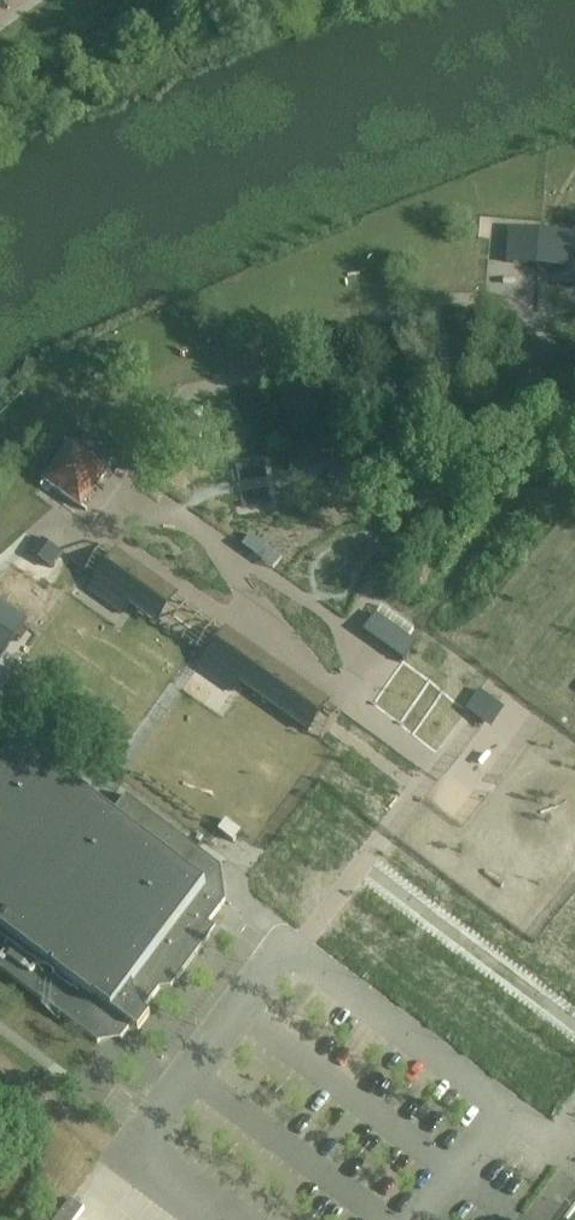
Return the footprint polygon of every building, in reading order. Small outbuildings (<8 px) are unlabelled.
[(506,264),(536,266),(566,269),(569,235),(554,233),(548,233),(543,232),(540,232),(509,230),(506,264)] [(549,344),(547,346),(540,358),(554,367),(563,353),(549,344)] [(385,384),(381,391),(391,397),(397,386),(387,380),(385,384)] [(330,381),(326,393),(339,397),(343,385),(330,381)] [(101,541),(111,527),(115,522),(86,501),(102,478),(115,487),(140,451),(120,437),(100,466),(78,450),(86,438),(50,412),(36,432),(64,452),(65,452),(50,475),(37,466),(11,502),(31,517),(51,488),(74,503),(65,516),(101,541)] [(484,470),(474,463),(461,481),(472,488),(484,470)] [(342,482),(342,468),(343,467),(328,467),(327,481),(342,482)] [(254,557),(254,556),(263,545),(251,536),(243,547),(242,548),(254,557)] [(52,569),(60,557),(62,555),(42,541),(32,555),(52,569)] [(117,563),(105,579),(152,612),(163,596),(117,563)] [(99,582),(98,581),(98,582),(90,592),(121,614),(127,605),(128,603),(129,603),(128,602),(127,602),(114,592),(113,592),(100,583),(99,582)] [(533,720),(574,665),(574,596),(500,696),(533,720)] [(26,623),(26,622),(0,604),(0,660),(26,623)] [(376,615),(364,632),(363,633),(385,649),(401,660),(403,661),(415,643),(376,615)] [(229,632),(228,631),(228,632),(207,661),(200,670),(231,692),(238,683),(244,687),(308,733),(308,732),(328,703),(282,670),(274,664),(229,632)] [(97,1043),(97,1044),(100,1040),(117,1037),(121,1040),(131,1027),(138,1032),(150,1016),(143,1011),(159,990),(171,988),(210,938),(208,925),(225,902),(221,868),(214,863),(212,862),(211,860),(205,856),(201,854),(126,797),(111,817),(79,792),(74,788),(18,747),(0,771),(0,971),(97,1043)] [(226,822),(219,831),(233,842),(240,833),(226,822)]
